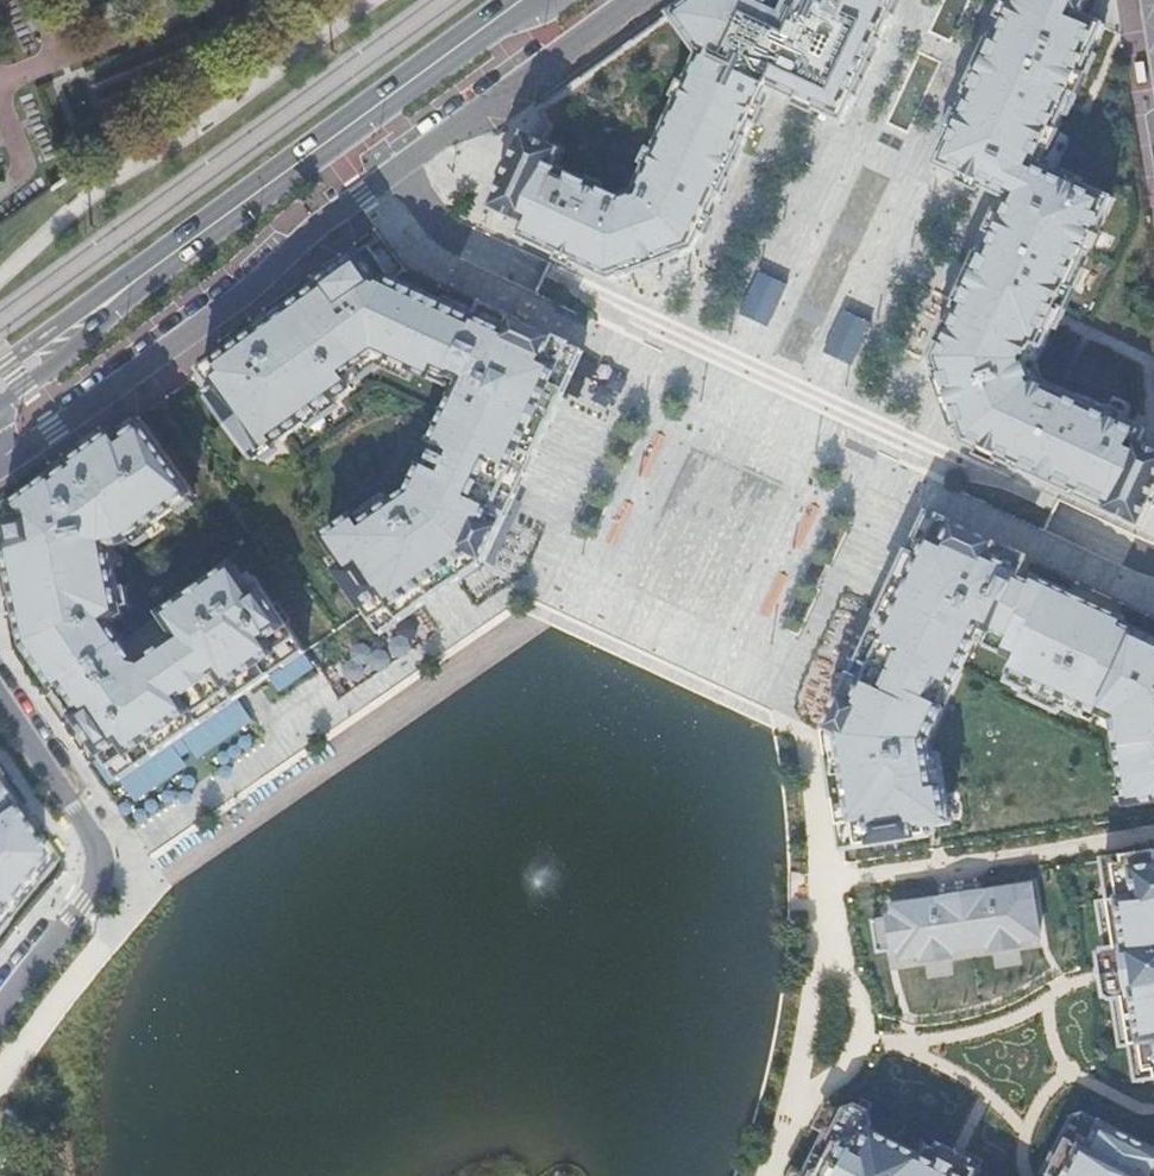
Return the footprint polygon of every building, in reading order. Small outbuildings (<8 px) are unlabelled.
[(525,139),(491,211),(526,227),(520,241),(668,309),(770,92),(842,125),(900,0),(786,0),(778,17),(751,0),(710,0),(670,28),(699,78),(632,207),(570,180),(576,160),(539,145),(525,139)] [(1047,377),(1116,201),(1059,180),(1080,125),(1106,57),(1117,22),(1088,9),(1069,0),(1012,0),(934,168),(1006,202),(933,363),(963,444),(1147,532),(1153,513),(1153,428),(1047,377)] [(374,230),(185,366),(255,457),(384,386),(448,408),(411,496),(324,552),(365,613),(380,636),(484,564),(499,530),(581,354),(450,293),(404,271),(374,230)] [(777,290),(747,276),(733,306),(763,320),(777,290)] [(867,333),(837,319),(823,349),(854,363),(867,333)] [(138,400),(55,458),(0,497),(0,635),(10,654),(87,767),(100,758),(120,779),(314,648),(238,577),(155,626),(146,615),(134,570),(210,512),(138,400)] [(842,852),(995,829),(981,757),(930,747),(968,663),(1131,741),(1130,805),(1153,801),(1153,620),(926,514),(823,736),(842,852)] [(46,833),(0,765),(0,907),(46,833)] [(1096,861),(1114,944),(1100,945),(1103,967),(1106,998),(1129,1000),(1140,1083),(1153,1080),(1153,853),(1096,861)] [(1041,877),(882,898),(891,968),(1053,943),(1041,877)] [(829,1090),(807,1110),(778,1175),(1001,1175),(1003,1170),(937,1140),(829,1090)] [(1082,1109),(1049,1173),(1048,1175),(1153,1175),(1153,1135),(1082,1109)]
